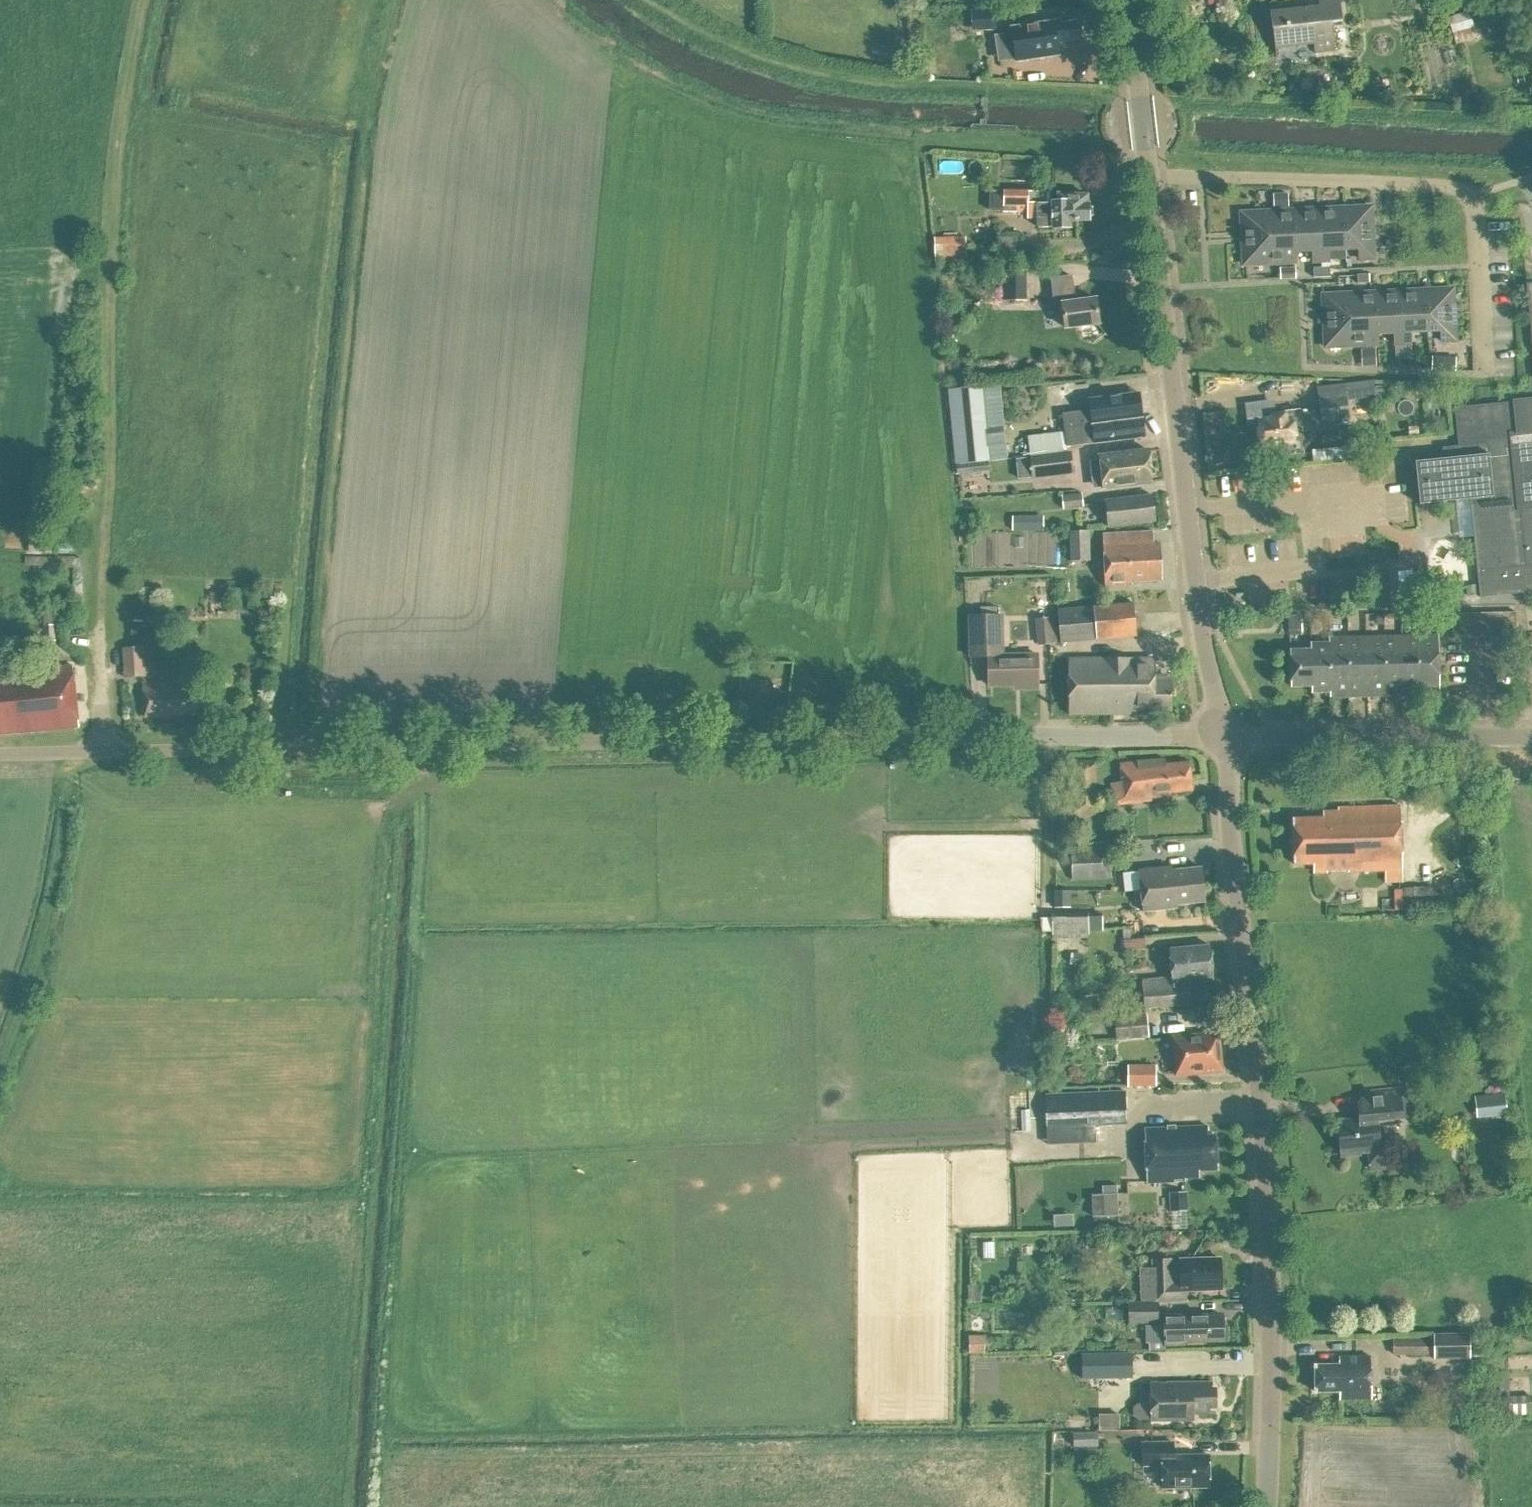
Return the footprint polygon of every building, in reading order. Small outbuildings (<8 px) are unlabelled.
[(1315,55),(1336,53),(1333,24),(1343,23),(1340,0),(1319,0),(1319,8),(1272,14),(1276,49),(1313,44),(1315,55)] [(1424,10),(1438,8),(1437,0),(1422,0),(1424,10)] [(971,11),(972,31),(997,30),(996,10),(971,11)] [(1473,28),(1469,13),(1446,19),(1451,34),(1473,28)] [(1074,22),(1058,24),(1058,22),(1012,28),(1013,40),(1017,63),(1059,56),(1057,43),(1077,40),(1077,39),(1080,34),(1079,26),(1074,22)] [(1038,220),(1038,226),(1038,229),(1052,229),(1052,230),(1070,230),(1070,224),(1089,224),(1089,204),(1086,204),(1086,195),(1056,195),(1056,204),(1051,204),(1051,205),(1028,205),(1028,191),(1004,191),(1004,214),(1025,214),(1025,220),(1038,220)] [(1273,195),(1274,208),(1288,207),(1288,194),(1273,195)] [(1371,208),(1345,209),(1346,249),(1359,249),(1359,260),(1374,260),(1371,208)] [(1345,209),(1318,210),(1321,262),(1329,262),(1328,250),(1346,249),(1345,209)] [(1292,211),(1293,237),(1294,252),(1295,252),(1312,251),(1313,263),(1321,262),(1318,210),(1292,211)] [(1292,211),(1241,214),(1242,240),(1293,237),(1292,211)] [(1007,258),(1025,258),(1025,234),(1007,234),(1007,258)] [(1294,252),(1293,237),(1242,240),(1243,266),(1295,263),(1295,252),(1294,252)] [(952,238),(934,238),(934,243),(934,262),(937,262),(966,261),(966,251),(966,238),(952,238)] [(1320,278),(1319,268),(1311,269),(1311,279),(1320,278)] [(1319,268),(1320,278),(1328,278),(1327,268),(1319,268)] [(1293,269),(1278,269),(1279,281),(1294,280),(1293,269)] [(1367,276),(1355,276),(1356,285),(1368,284),(1367,276)] [(1075,301),(1073,277),(1051,280),(1053,292),(1060,291),(1064,328),(1080,327),(1081,339),(1097,337),(1095,325),(1097,325),(1095,299),(1075,301)] [(1013,286),(1004,286),(1004,301),(1013,301),(1026,301),(1026,286),(1013,286)] [(1426,292),(1428,332),(1440,332),(1441,343),(1455,343),(1453,291),(1426,292)] [(1426,292),(1400,293),(1402,345),(1410,344),(1410,333),(1428,332),(1426,292)] [(1400,293),(1374,294),(1375,320),(1376,334),(1377,334),(1394,334),(1394,345),(1402,345),(1400,293)] [(1322,296),(1323,322),(1375,320),(1374,294),(1322,296)] [(1375,320),(1323,322),(1325,348),(1377,346),(1377,334),(1376,334),(1375,320)] [(1403,350),(1403,359),(1411,359),(1411,349),(1403,350)] [(1372,352),(1358,353),(1358,366),(1373,365),(1372,352)] [(1432,358),(1432,371),(1443,372),(1443,358),(1432,358)] [(1373,381),(1350,384),(1317,389),(1319,399),(1322,422),(1349,418),(1346,400),(1376,396),(1374,382),(1373,381)] [(949,390),(947,391),(954,455),(955,462),(955,465),(1007,460),(1000,385),(949,390)] [(1065,432),(1027,436),(1030,457),(1067,453),(1067,446),(1143,438),(1143,437),(1138,393),(1087,399),(1089,412),(1063,415),(1065,432)] [(1454,411),(1458,448),(1442,450),(1444,461),(1415,464),(1420,507),(1470,502),(1481,599),(1531,593),(1531,402),(1454,411)] [(1298,418),(1297,411),(1283,414),(1284,416),(1267,419),(1268,422),(1257,424),(1262,448),(1292,442),(1291,441),(1302,438),(1300,431),(1314,428),(1312,415),(1298,418)] [(1148,484),(1144,451),(1098,456),(1103,489),(1148,484)] [(1067,453),(1030,457),(1032,479),(1074,475),(1071,452),(1067,453)] [(1062,496),(1064,509),(1084,506),(1082,493),(1062,496)] [(1153,524),(1150,496),(1104,501),(1107,529),(1153,524)] [(1043,516),(1013,517),(1013,531),(1043,531),(1043,516)] [(1067,562),(1090,560),(1088,531),(1065,532),(1067,562)] [(1153,544),(1152,532),(1101,536),(1105,588),(1131,586),(1131,582),(1161,580),(1159,544),(1153,544)] [(30,539),(30,551),(52,552),(52,540),(30,539)] [(1472,586),(1465,587),(1466,595),(1466,597),(1478,596),(1477,585),(1472,586)] [(1134,638),(1131,603),(1055,610),(1059,645),(1134,638)] [(52,609),(42,609),(44,642),(56,642),(55,626),(53,626),(52,609)] [(1517,612),(1452,614),(1453,637),(1517,635),(1517,612)] [(989,659),(989,687),(1023,686),(1023,690),(1039,690),(1038,656),(1004,656),(1004,615),(968,615),(968,659),(989,659)] [(1037,647),(1055,645),(1052,617),(1034,619),(1037,647)] [(144,628),(131,628),(132,640),(144,640),(144,628)] [(1439,696),(1438,636),(1328,638),(1329,644),(1310,644),(1310,651),(1289,651),(1290,687),(1311,687),(1311,693),(1330,693),(1330,698),(1439,696)] [(144,647),(123,648),(124,663),(145,662),(144,647)] [(1154,680),(1153,658),(1068,660),(1069,715),(1129,714),(1129,711),(1169,710),(1169,680),(1154,680)] [(74,665),(0,672),(0,734),(80,726),(74,665)] [(184,688),(183,680),(143,684),(146,717),(188,713),(188,707),(197,706),(195,687),(184,688)] [(1165,764),(1164,758),(1119,764),(1122,783),(1109,785),(1112,807),(1149,802),(1148,797),(1192,791),(1188,761),(1165,764)] [(1384,870),(1402,868),(1399,806),(1335,809),(1335,810),(1321,811),(1321,817),(1291,818),(1293,865),(1313,863),(1314,874),(1384,870)] [(1073,881),(1110,880),(1109,846),(1071,847),(1073,881)] [(1137,869),(1139,888),(1202,883),(1200,866),(1173,869),(1173,865),(1137,869)] [(1202,883),(1139,888),(1141,913),(1177,910),(1176,905),(1204,902),(1202,883)] [(1060,888),(1060,905),(1074,905),(1074,888),(1060,888)] [(1052,917),(1052,936),(1089,935),(1089,932),(1102,932),(1102,918),(1089,918),(1089,917),(1052,917)] [(1170,950),(1172,977),(1142,979),(1144,1011),(1191,1008),(1189,985),(1212,983),(1209,947),(1170,950)] [(1116,1044),(1148,1042),(1146,1015),(1114,1018),(1116,1044)] [(1218,1034),(1172,1039),(1176,1075),(1221,1071),(1218,1034)] [(1156,1065),(1128,1066),(1128,1087),(1157,1087),(1156,1065)] [(1388,1127),(1404,1125),(1403,1119),(1416,1117),(1413,1087),(1370,1092),(1360,1104),(1362,1120),(1342,1122),(1346,1158),(1366,1156),(1366,1154),(1367,1154),(1370,1172),(1396,1168),(1394,1147),(1385,1148),(1382,1127),(1388,1126),(1388,1127)] [(1125,1091),(1046,1094),(1047,1127),(1084,1126),(1084,1144),(1096,1143),(1095,1125),(1127,1124),(1125,1091)] [(1505,1094),(1484,1096),(1487,1117),(1507,1115),(1505,1094)] [(1198,1173),(1216,1172),(1215,1139),(1206,1140),(1205,1128),(1146,1131),(1148,1186),(1184,1184),(1184,1180),(1198,1179),(1198,1173)] [(1107,1191),(1107,1212),(1131,1211),(1131,1190),(1107,1191)] [(1185,1193),(1171,1193),(1172,1211),(1186,1210),(1185,1193)] [(1221,1291),(1220,1261),(1179,1263),(1179,1265),(1171,1265),(1171,1262),(1152,1262),(1152,1268),(1141,1268),(1143,1302),(1154,1301),(1154,1305),(1157,1304),(1186,1303),(1186,1293),(1221,1291)] [(970,1286),(970,1303),(981,1303),(981,1286),(970,1286)] [(1157,1304),(1154,1305),(1128,1306),(1129,1326),(1158,1325),(1157,1304)] [(1165,1340),(1148,1340),(1149,1352),(1165,1351),(1165,1349),(1184,1348),(1184,1345),(1224,1344),(1223,1318),(1207,1319),(1206,1317),(1181,1318),(1164,1319),(1165,1340)] [(1433,1339),(1393,1340),(1393,1356),(1434,1355),(1434,1359),(1470,1359),(1469,1334),(1433,1334),(1433,1339)] [(969,1338),(969,1353),(984,1353),(984,1338),(969,1338)] [(1081,1354),(1082,1380),(1133,1379),(1132,1377),(1132,1376),(1132,1365),(1132,1363),(1132,1353),(1081,1354)] [(1339,1402),(1371,1402),(1371,1359),(1338,1359),(1338,1368),(1313,1368),(1313,1395),(1339,1395),(1339,1402)] [(1214,1411),(1213,1392),(1209,1392),(1209,1386),(1147,1388),(1148,1426),(1192,1425),(1192,1418),(1208,1418),(1207,1412),(1214,1411)] [(1509,1416),(1531,1414),(1531,1396),(1508,1397),(1509,1416)] [(1099,1415),(1099,1430),(1119,1430),(1119,1415),(1099,1415)] [(1140,1447),(1168,1446),(1168,1431),(1139,1431),(1140,1447)] [(1073,1434),(1073,1447),(1098,1447),(1098,1433),(1073,1434)] [(1160,1469),(1161,1492),(1208,1490),(1207,1459),(1172,1459),(1171,1446),(1168,1446),(1140,1447),(1140,1469),(1160,1469)]
